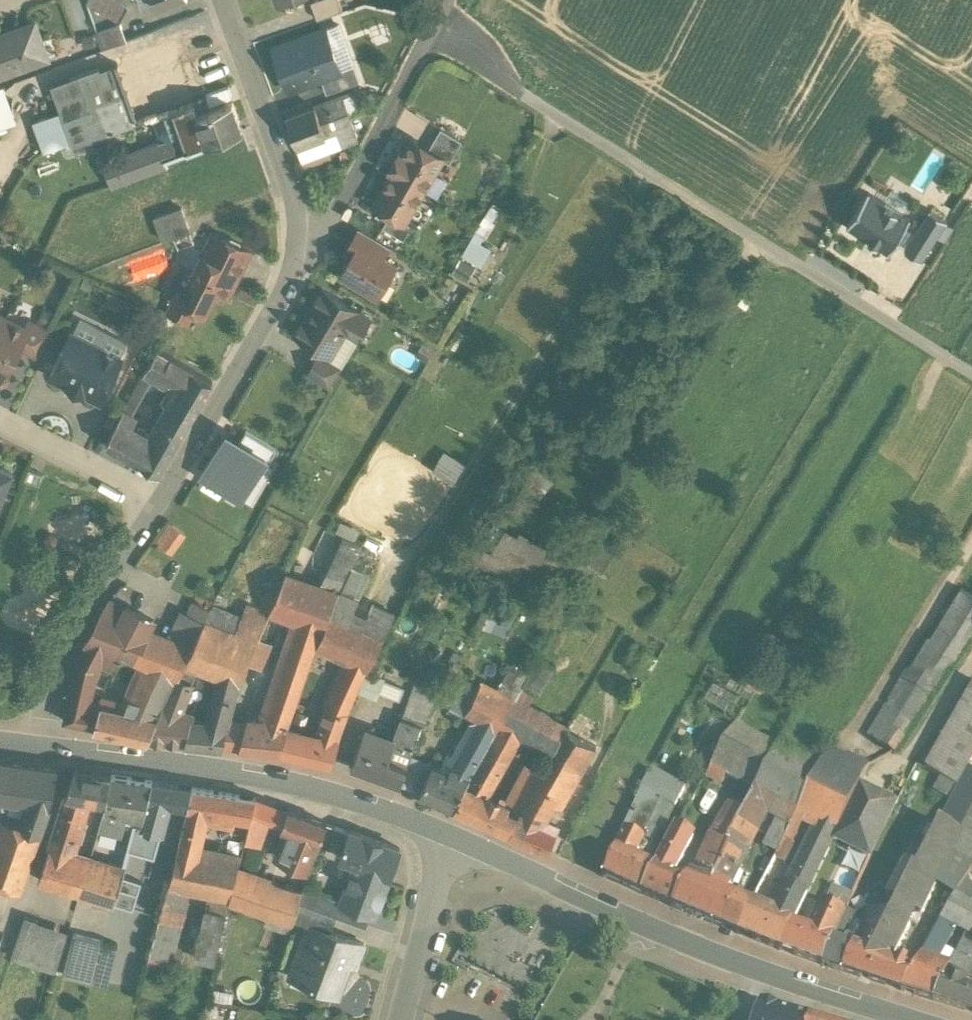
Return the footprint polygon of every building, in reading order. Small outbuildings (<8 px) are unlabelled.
[(88,6),(103,13),(109,0),(91,0),(88,6)] [(117,0),(109,0),(103,13),(119,21),(128,6),(117,0)] [(312,3),(318,18),(343,9),(339,0),(319,0),(312,3)] [(80,7),(69,12),(77,28),(87,24),(80,7)] [(0,36),(0,73),(46,57),(35,23),(0,36)] [(122,23),(97,32),(103,49),(128,40),(122,23)] [(354,64),(338,23),(325,28),(340,69),(354,64)] [(325,28),(274,47),(289,89),(322,77),(341,70),(340,69),(325,28)] [(158,74),(149,49),(117,61),(119,66),(134,107),(153,100),(159,115),(174,110),(195,102),(193,103),(179,66),(158,74)] [(354,64),(340,69),(341,70),(322,77),(327,91),(359,80),(354,64)] [(99,67),(51,85),(60,109),(71,139),(73,145),(130,124),(131,124),(156,115),(157,116),(159,115),(153,100),(134,107),(119,66),(101,73),(99,67)] [(16,121),(4,84),(0,86),(0,127),(16,121)] [(343,95),(326,101),(328,108),(318,111),(321,120),(334,116),(349,110),(343,95)] [(326,100),(286,115),(298,145),(326,135),(321,120),(318,111),(328,108),(326,101),(326,100)] [(195,102),(174,110),(183,132),(169,137),(175,153),(242,128),(232,101),(200,114),(195,102)] [(60,109),(34,119),(46,149),(71,139),(60,109)] [(349,110),(334,116),(339,131),(337,131),(342,144),(354,140),(357,135),(349,110)] [(334,116),(321,120),(326,135),(337,131),(339,131),(334,116)] [(463,138),(441,125),(429,146),(443,155),(442,156),(450,160),(463,138)] [(326,135),(298,145),(302,158),(342,144),(337,131),(326,135)] [(169,137),(111,158),(120,181),(168,164),(165,156),(171,154),(171,155),(175,153),(169,137)] [(429,146),(413,137),(404,153),(400,150),(390,168),(393,170),(423,188),(442,156),(443,155),(429,146)] [(349,149),(341,152),(344,160),(352,157),(349,149)] [(423,188),(393,170),(376,199),(392,208),(391,211),(405,219),(405,218),(423,188)] [(847,225),(889,251),(910,218),(868,192),(847,225)] [(181,205),(155,215),(164,239),(190,229),(181,205)] [(930,210),(905,250),(922,260),(936,237),(944,242),(953,228),(945,223),(947,220),(930,210)] [(405,219),(391,211),(383,224),(404,237),(413,222),(405,218),(405,219)] [(495,245),(486,240),(498,218),(486,212),(464,253),(485,265),(495,245)] [(389,244),(360,227),(353,239),(383,256),(389,244)] [(211,238),(194,271),(181,265),(167,292),(176,296),(169,311),(187,320),(195,304),(191,302),(198,289),(207,293),(211,286),(225,293),(236,271),(238,272),(249,250),(222,237),(220,243),(211,238)] [(383,256),(353,239),(350,245),(356,248),(343,271),(377,292),(394,263),(383,256)] [(456,272),(471,278),(477,262),(462,256),(456,272)] [(370,316),(323,288),(296,333),(331,354),(346,329),(350,332),(360,333),(370,316)] [(72,331),(122,356),(129,341),(79,316),(72,331)] [(0,329),(0,377),(3,379),(8,377),(11,372),(9,367),(20,347),(29,329),(27,328),(6,317),(0,329)] [(50,330),(31,320),(27,328),(29,329),(20,347),(37,356),(50,330)] [(122,356),(72,331),(51,374),(67,382),(69,380),(84,388),(84,389),(84,390),(101,399),(122,356)] [(188,363),(159,346),(147,368),(154,372),(177,384),(188,363)] [(341,365),(319,352),(307,372),(329,386),(341,365)] [(196,369),(188,363),(177,384),(184,389),(196,369)] [(154,372),(147,368),(144,372),(152,377),(154,372)] [(213,379),(196,369),(184,389),(177,384),(167,400),(174,404),(165,419),(183,430),(213,379)] [(144,372),(124,408),(132,413),(149,384),(152,377),(144,372)] [(132,413),(124,408),(115,424),(128,432),(137,416),(132,413)] [(155,436),(149,432),(144,441),(128,432),(115,424),(106,439),(159,470),(183,430),(165,419),(155,436)] [(277,448),(247,430),(241,441),(266,456),(264,459),(269,462),(277,448)] [(204,473),(241,496),(264,459),(266,456),(241,441),(229,433),(204,473)] [(0,464),(0,499),(12,468),(10,467),(10,468),(0,464)] [(30,467),(27,476),(39,481),(42,472),(30,467)] [(532,577),(560,592),(582,555),(555,539),(551,546),(510,522),(492,552),(478,544),(468,562),(509,584),(524,561),(537,568),(532,577)] [(171,523),(158,543),(171,552),(184,531),(171,523)] [(342,535),(319,584),(340,592),(363,542),(342,535)] [(299,577),(285,572),(277,593),(276,594),(270,608),(284,614),(299,577)] [(315,582),(299,577),(284,614),(322,628),(323,628),(331,611),(340,592),(319,584),(315,582)] [(231,588),(222,583),(218,591),(227,596),(231,588)] [(952,656),(971,626),(971,593),(964,588),(930,640),(952,656)] [(277,593),(266,589),(260,605),(270,608),(276,594),(277,593)] [(213,599),(204,595),(200,604),(209,608),(213,599)] [(480,621),(510,633),(519,610),(489,598),(480,621)] [(376,601),(368,620),(390,630),(398,610),(376,601)] [(69,696),(85,700),(87,700),(99,661),(113,667),(120,652),(144,663),(148,664),(161,631),(149,626),(154,618),(129,604),(122,616),(104,609),(77,659),(68,696),(69,696)] [(348,619),(331,611),(323,628),(317,644),(327,649),(334,652),(348,619)] [(205,618),(188,613),(176,637),(192,644),(205,618)] [(224,626),(205,618),(192,644),(191,647),(212,655),(224,626)] [(298,619),(269,702),(275,704),(293,710),(302,684),(317,644),(322,628),(298,619)] [(256,639),(224,626),(212,655),(206,669),(221,674),(239,680),(247,662),(256,639)] [(361,626),(347,658),(348,659),(367,669),(383,636),(361,626)] [(176,637),(161,631),(148,664),(144,663),(137,680),(167,691),(176,672),(178,672),(184,661),(191,647),(192,644),(176,637)] [(272,642),(258,636),(256,639),(247,662),(262,668),(272,642)] [(930,640),(886,706),(901,716),(914,723),(956,658),(952,656),(930,640)] [(317,644),(302,684),(311,687),(320,660),(322,661),(327,649),(317,644)] [(212,655),(191,647),(184,661),(198,666),(206,669),(212,655)] [(540,656),(523,686),(539,694),(555,665),(540,656)] [(348,659),(328,705),(349,711),(360,684),(367,669),(348,659)] [(178,672),(159,712),(159,713),(147,737),(187,741),(193,720),(195,713),(182,708),(198,666),(184,661),(178,672)] [(511,664),(497,688),(514,698),(522,685),(520,684),(526,673),(511,664)] [(767,678),(753,669),(751,671),(743,666),(738,675),(746,680),(745,682),(759,690),(767,678)] [(221,674),(208,722),(193,720),(187,741),(223,745),(230,716),(240,681),(239,680),(221,674)] [(438,698),(450,704),(462,681),(450,674),(443,687),(438,698)] [(419,677),(411,694),(434,704),(438,698),(443,687),(419,677)] [(167,691),(137,680),(132,691),(150,695),(151,694),(163,699),(167,691)] [(497,688),(482,680),(477,689),(462,681),(450,704),(477,720),(484,707),(503,718),(514,698),(497,688)] [(961,781),(967,769),(954,762),(962,748),(971,753),(971,687),(929,763),(961,781)] [(150,695),(132,691),(127,701),(124,709),(101,705),(96,726),(147,738),(147,737),(159,713),(157,712),(163,699),(151,694),(150,695)] [(434,704),(411,694),(404,711),(426,719),(434,704)] [(85,700),(69,696),(64,719),(96,726),(101,705),(85,701),(85,700)] [(127,701),(103,696),(101,705),(124,709),(127,701)] [(269,720),(230,716),(223,745),(280,750),(286,730),(293,710),(275,704),(269,720)] [(315,737),(300,733),(294,754),(332,763),(343,725),(349,711),(328,705),(315,737)] [(524,712),(512,705),(501,724),(514,731),(524,712)] [(552,719),(529,705),(524,712),(514,731),(519,734),(552,753),(566,730),(552,719)] [(503,718),(484,707),(477,720),(495,731),(499,723),(500,723),(503,718)] [(426,719),(404,711),(402,717),(421,724),(424,724),(426,719)] [(901,716),(891,731),(904,738),(914,723),(901,716)] [(402,717),(392,743),(363,732),(351,764),(400,783),(421,724),(402,717)] [(495,731),(477,720),(461,750),(478,761),(495,731)] [(891,731),(878,722),(870,736),(895,752),(904,738),(891,731)] [(500,723),(499,723),(495,731),(478,761),(479,762),(472,774),(480,777),(484,770),(495,776),(519,734),(501,724),(500,723)] [(763,740),(735,726),(705,777),(721,784),(726,776),(755,790),(777,748),(763,740)] [(300,733),(286,730),(280,750),(294,754),(300,733)] [(552,753),(544,767),(574,784),(596,746),(566,730),(552,753)] [(821,765),(778,744),(777,748),(755,790),(750,799),(752,800),(746,810),(760,815),(762,812),(777,820),(791,827),(795,819),(797,814),(798,814),(821,765)] [(962,748),(954,762),(967,769),(971,772),(971,753),(962,748)] [(452,766),(443,762),(440,768),(431,764),(419,792),(452,807),(478,761),(461,750),(452,766)] [(843,758),(828,751),(821,765),(798,814),(820,824),(837,832),(868,767),(845,754),(843,758)] [(0,758),(0,787),(5,788),(9,759),(0,758)] [(24,762),(9,759),(5,788),(18,790),(19,783),(24,762)] [(38,764),(24,762),(19,783),(18,790),(33,792),(36,784),(38,764)] [(58,767),(38,764),(36,784),(33,792),(31,799),(49,803),(54,789),(58,767)] [(74,767),(58,818),(79,826),(88,794),(92,796),(107,798),(111,772),(74,767)] [(574,784),(544,767),(539,775),(533,785),(528,794),(549,806),(552,800),(562,805),(574,784)] [(539,775),(526,769),(521,778),(533,785),(539,775)] [(939,824),(961,834),(971,812),(971,772),(967,769),(961,781),(939,824)] [(480,777),(472,774),(453,807),(508,832),(517,815),(504,808),(507,803),(496,797),(495,799),(485,793),(495,776),(484,770),(480,777)] [(153,779),(111,772),(107,798),(106,803),(118,806),(117,809),(127,811),(136,813),(134,820),(137,821),(141,822),(153,779)] [(533,785),(521,778),(511,796),(524,803),(528,794),(533,785)] [(192,786),(153,779),(141,822),(141,824),(161,829),(169,799),(188,804),(192,786)] [(256,796),(192,786),(188,804),(180,836),(201,840),(207,817),(215,818),(217,810),(251,815),(256,796)] [(860,788),(835,839),(834,840),(833,842),(870,859),(896,805),(860,788)] [(517,815),(508,832),(560,856),(567,840),(553,834),(558,822),(545,815),(549,806),(528,794),(524,803),(517,815)] [(273,803),(256,796),(251,815),(245,840),(259,843),(267,819),(273,803)] [(524,803),(511,796),(507,802),(507,803),(504,808),(517,815),(524,803)] [(681,820),(677,829),(683,832),(699,802),(693,798),(688,806),(681,820)] [(49,803),(31,799),(27,812),(44,818),(49,803)] [(639,799),(603,877),(642,894),(657,866),(636,857),(645,837),(643,836),(656,807),(639,799)] [(688,806),(679,802),(673,815),(675,817),(681,820),(688,806)] [(127,811),(117,809),(118,806),(106,803),(99,827),(121,832),(127,811)] [(327,822),(273,803),(267,819),(291,828),(280,857),(286,860),(284,865),(278,862),(271,878),(302,888),(308,870),(327,822)] [(697,871),(714,879),(729,846),(726,845),(744,812),(732,807),(719,823),(697,871)] [(744,812),(726,845),(729,846),(744,852),(758,820),(760,815),(746,810),(744,812)] [(44,818),(27,812),(23,822),(40,829),(44,818)] [(777,820),(762,812),(760,815),(758,820),(773,827),(777,820)] [(961,834),(951,856),(971,868),(971,812),(961,834)] [(5,816),(0,829),(0,879),(20,887),(40,829),(23,822),(5,816)] [(681,820),(675,817),(668,830),(674,833),(677,829),(681,820)] [(79,826),(58,818),(49,844),(72,851),(79,826)] [(791,827),(784,840),(792,844),(798,833),(800,821),(795,819),(791,827)] [(141,822),(137,821),(130,848),(155,855),(161,829),(141,824),(141,822)] [(837,832),(820,824),(809,845),(827,854),(833,842),(834,840),(837,832)] [(924,854),(915,872),(904,866),(891,891),(885,901),(895,906),(920,918),(950,856),(951,856),(961,834),(939,824),(924,854)] [(657,866),(642,894),(673,908),(683,887),(670,880),(693,838),(683,832),(677,829),(674,833),(657,866)] [(400,848),(350,830),(346,841),(345,844),(340,857),(356,862),(342,900),(341,901),(371,912),(376,914),(400,848)] [(201,840),(180,836),(178,846),(177,848),(198,852),(199,847),(201,840)] [(72,851),(49,844),(39,877),(80,889),(90,857),(72,851)] [(809,845),(788,885),(807,895),(827,854),(809,845)] [(714,879),(697,871),(692,869),(685,880),(686,880),(683,887),(673,908),(738,935),(749,908),(736,902),(737,901),(728,897),(732,888),(727,886),(744,852),(729,846),(714,879)] [(198,852),(177,848),(174,864),(170,876),(168,884),(189,888),(205,890),(213,851),(199,847),(198,852)] [(240,858),(213,851),(205,890),(230,895),(238,867),(240,858)] [(124,867),(90,857),(80,889),(113,900),(115,897),(122,874),(124,869),(124,867)] [(258,874),(238,867),(230,895),(229,898),(248,905),(258,874)] [(141,880),(122,874),(115,897),(134,903),(141,880)] [(271,878),(258,874),(248,905),(268,912),(291,920),(298,900),(302,888),(271,878)] [(189,888),(168,884),(160,914),(180,921),(189,888)] [(342,900),(304,885),(303,889),(299,900),(338,915),(366,925),(371,912),(341,901),(342,900)] [(773,917),(749,908),(738,935),(779,951),(792,925),(807,895),(788,885),(773,917)] [(954,896),(940,922),(955,930),(969,904),(954,896)] [(299,900),(298,900),(291,920),(315,928),(316,926),(331,931),(338,915),(299,900)] [(824,903),(811,932),(809,931),(805,940),(802,939),(805,931),(792,925),(779,951),(821,966),(836,933),(845,913),(824,903)] [(969,904),(955,930),(971,939),(971,906),(969,904)] [(881,932),(870,955),(853,948),(842,973),(902,992),(912,974),(891,964),(912,920),(918,923),(920,918),(895,906),(888,918),(881,932)] [(226,912),(206,907),(195,956),(215,960),(226,912)] [(888,918),(870,910),(863,925),(881,932),(888,918)] [(291,920),(268,912),(265,924),(288,933),(291,920)] [(38,917),(25,913),(18,933),(32,938),(35,928),(38,917)] [(180,921),(160,914),(153,939),(170,944),(177,946),(183,922),(180,921)] [(856,942),(836,933),(822,966),(842,973),(853,948),(870,955),(881,932),(863,925),(856,942)] [(331,931),(316,926),(315,928),(296,979),(340,995),(352,963),(357,964),(365,943),(331,931)] [(65,939),(35,928),(32,938),(18,933),(11,953),(56,969),(65,939)] [(104,937),(74,929),(63,970),(93,977),(104,937)] [(170,944),(153,939),(146,965),(165,971),(170,944)] [(963,943),(950,969),(949,972),(967,981),(971,983),(971,948),(963,943)] [(950,969),(919,959),(912,974),(902,992),(933,1002),(949,972),(950,969)] [(949,972),(933,1002),(971,1014),(971,993),(963,990),(967,981),(949,972)] [(791,1014),(761,1006),(755,1019),(790,1019),(791,1014)]
